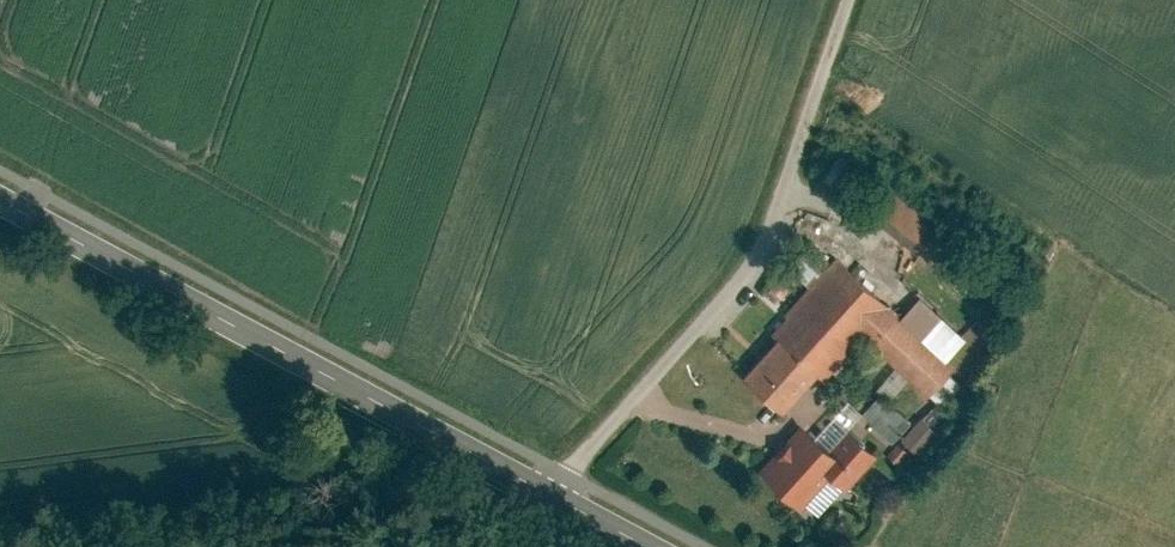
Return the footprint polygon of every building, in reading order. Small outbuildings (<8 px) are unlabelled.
[(964,368),(843,268),(750,380),(797,418),(865,336),(940,397),(964,368)] [(849,454),(817,428),(775,481),(807,506),(849,454)] [(888,452),(869,437),(837,476),(855,491),(888,452)]
